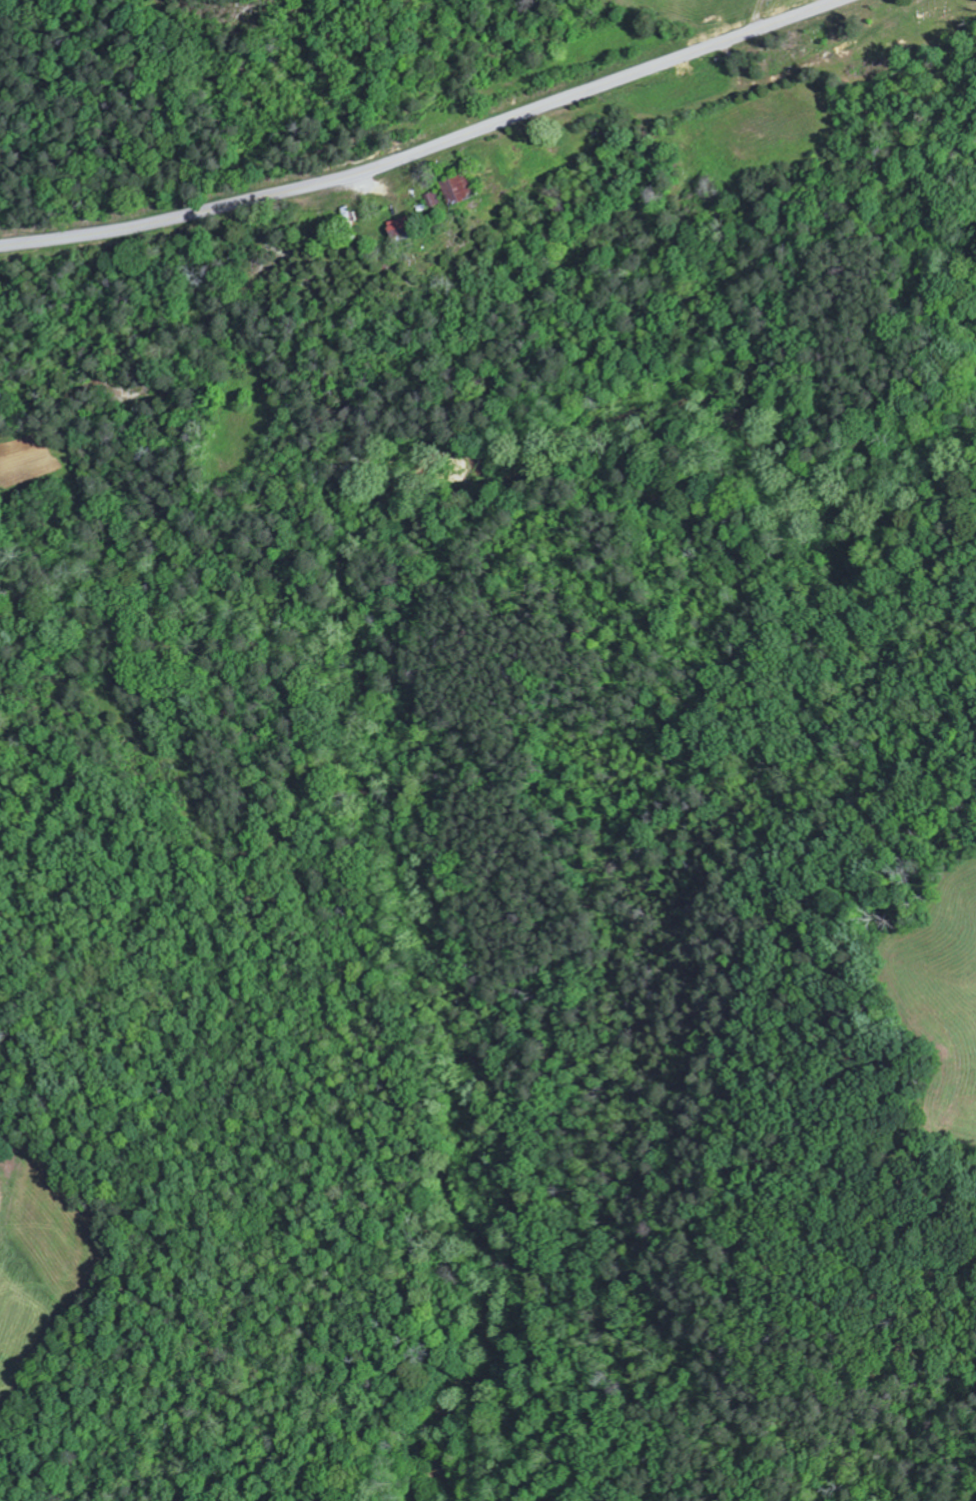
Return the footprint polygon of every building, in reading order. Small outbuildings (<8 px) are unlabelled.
[(444,181),(452,204),(481,193),(473,170),(444,181)] [(399,240),(420,234),(416,219),(394,225),(399,240)]
